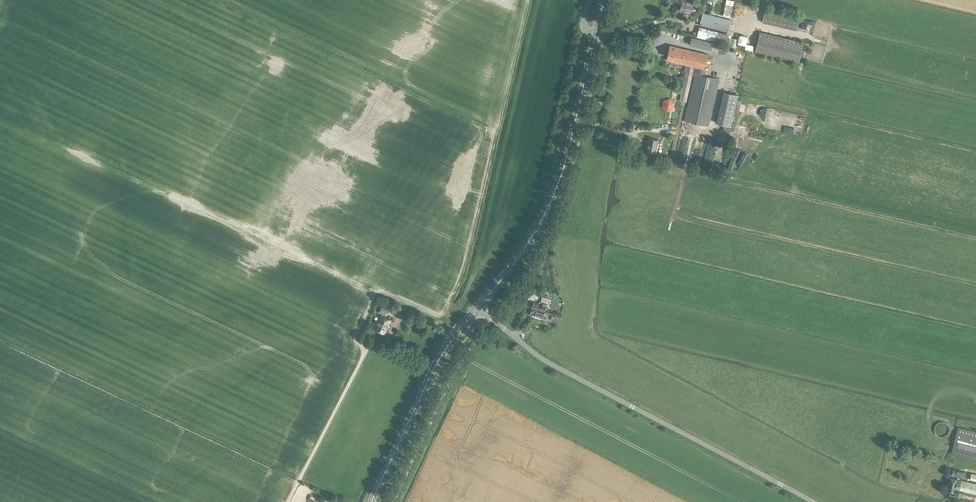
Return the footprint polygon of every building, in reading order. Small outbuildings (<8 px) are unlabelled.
[(693,9),(694,3),(683,0),(682,0),(680,11),(692,14),(693,9)] [(725,6),(723,15),(730,16),(734,1),(730,0),(726,0),(725,4),(725,6)] [(765,8),(762,22),(796,30),(799,17),(765,8)] [(703,13),(700,25),(728,32),(731,20),(703,13)] [(699,29),(697,36),(729,44),(729,45),(736,47),(738,38),(731,36),(731,34),(699,27),(699,29)] [(803,43),(776,36),(760,32),(755,51),(799,62),(803,43)] [(713,42),(693,37),(691,37),(689,45),(691,45),(711,50),(712,46),(713,42)] [(708,126),(716,89),(719,79),(704,76),(706,69),(705,69),(708,54),(670,45),(666,60),(686,65),(684,71),(686,72),(685,78),(679,100),(686,102),(692,75),(694,76),(684,120),(708,126)] [(738,95),(728,93),(723,91),(716,123),(724,125),(731,126),(738,95)] [(673,109),(674,103),(670,98),(663,100),(662,107),(667,111),(673,109)] [(649,142),(647,151),(654,152),(657,140),(649,138),(648,141),(649,142)] [(539,301),(539,303),(533,302),(531,307),(545,311),(547,304),(548,304),(549,301),(551,302),(551,299),(542,296),(541,302),(539,301)] [(551,308),(559,310),(562,301),(554,298),(551,308)] [(386,315),(388,311),(388,310),(382,307),(379,312),(382,313),(381,315),(381,314),(376,323),(378,324),(375,329),(384,333),(387,328),(386,327),(390,319),(384,316),(385,314),(386,315)] [(530,314),(535,315),(543,317),(545,312),(539,311),(531,309),(530,314)] [(949,431),(949,430),(949,428),(949,427),(948,425),(947,424),(946,423),(944,422),(943,422),(942,422),(940,422),(938,422),(937,423),(935,424),(934,425),(934,427),(933,428),(933,430),(933,431),(933,433),(934,434),(935,435),(936,436),(938,437),(939,438),(941,438),(942,438),(944,437),(945,437),(947,436),(948,434),(949,433),(949,431)] [(958,427),(951,454),(975,460),(975,432),(958,427)] [(961,471),(953,469),(952,474),(958,476),(957,479),(951,477),(947,491),(953,492),(954,488),(975,493),(975,483),(959,479),(960,476),(965,478),(966,472),(961,471)]
